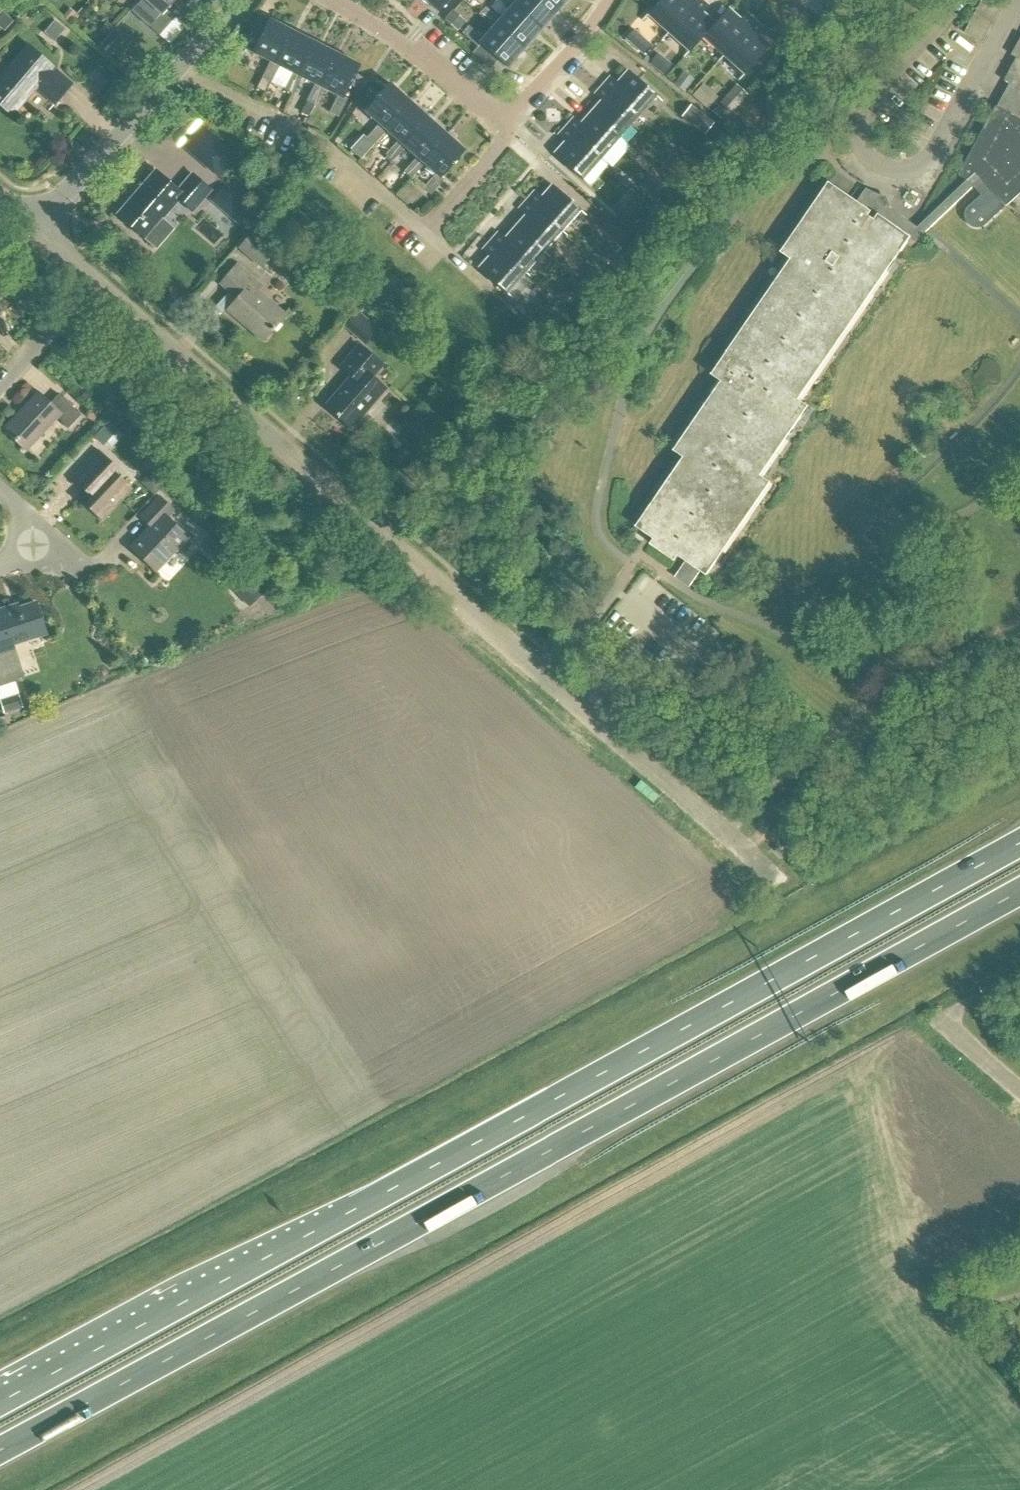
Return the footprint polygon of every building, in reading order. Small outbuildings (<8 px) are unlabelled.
[(161,15),(150,27),(159,36),(181,10),(172,2),(174,0),(144,0),(161,15)] [(439,12),(450,0),(425,0),(439,12)] [(509,8),(512,5),(540,30),(557,10),(545,0),(516,0),(515,1),(515,0),(500,0),(509,8)] [(557,10),(566,0),(545,0),(557,10)] [(647,14),(668,33),(697,0),(660,0),(647,14)] [(702,37),(714,24),(702,13),(708,6),(701,0),(697,0),(668,33),(689,52),(702,37)] [(479,15),(492,27),(495,24),(523,49),(540,30),(512,5),(509,8),(499,20),(485,7),(479,15)] [(71,9),(64,18),(70,23),(77,14),(71,9)] [(727,9),(714,24),(702,37),(723,56),(754,21),(745,13),(739,20),(727,9)] [(457,31),(465,22),(452,11),(445,20),(457,31)] [(270,62),(262,78),(270,83),(279,66),(274,64),(291,31),(269,19),(263,30),(252,24),(240,47),(270,62)] [(763,29),(754,21),(723,56),(744,75),(769,46),(757,36),(763,29)] [(495,24),(492,27),(482,39),(468,26),(462,34),(477,47),(479,44),(506,68),(523,49),(495,24)] [(51,28),(45,35),(55,44),(61,36),(51,28)] [(633,29),(624,39),(643,55),(651,45),(633,29)] [(293,94),(301,78),(297,76),(314,42),(291,31),(274,64),(279,66),(292,73),(284,90),(293,94)] [(315,105),(323,89),(320,87),(337,54),(314,42),(297,76),(301,78),(315,85),(307,101),(315,105)] [(1013,55),(1018,58),(1006,81),(1019,88),(1019,43),(1013,55)] [(28,44),(0,77),(0,106),(13,117),(36,90),(55,105),(73,84),(55,68),(28,44)] [(657,53),(649,64),(664,76),(672,65),(657,53)] [(320,87),(323,89),(337,96),(329,112),(338,117),(347,99),(343,97),(359,65),(337,54),(320,87)] [(610,77),(602,86),(637,117),(656,96),(627,71),(617,83),(610,77)] [(672,84),(684,93),(693,81),(681,72),(672,84)] [(356,74),(350,85),(362,91),(367,80),(356,74)] [(374,145),(386,131),(382,127),(407,100),(388,83),(379,93),(372,101),(364,111),(379,124),(367,138),(374,145)] [(718,105),(729,114),(746,94),(736,85),(718,105)] [(371,86),(364,94),(372,101),(379,93),(371,86)] [(601,101),(590,112),(618,137),(637,117),(602,86),(594,95),(601,101)] [(397,141),(385,155),(392,161),(405,148),(401,145),(426,117),(407,100),(382,127),(386,131),(397,141)] [(307,101),(301,113),(309,117),(315,105),(307,101)] [(690,105),(681,117),(704,135),(714,123),(690,105)] [(637,526),(655,538),(651,544),(676,561),(679,555),(687,561),(702,571),(708,575),(772,482),(762,475),(796,426),(809,406),(800,399),(911,237),(917,241),(924,235),(926,232),(931,228),(974,187),(982,196),(970,207),(968,209),(966,212),(966,216),(966,219),(967,222),(969,225),(972,227),(975,228),(978,229),(981,229),(984,228),(987,226),(999,215),(1008,207),(1019,196),(1019,118),(998,106),(961,176),(969,181),(918,227),(915,225),(878,200),(871,210),(842,190),(830,182),(782,252),(791,259),(712,374),(722,381),(691,426),(674,450),(684,457),(637,526)] [(573,118),(566,127),(600,158),(618,137),(590,112),(580,124),(573,118)] [(411,178),(423,164),(420,161),(445,134),(426,117),(401,145),(405,148),(416,158),(404,172),(411,178)] [(183,145),(220,176),(237,157),(200,126),(183,145)] [(581,179),(600,158),(566,127),(558,136),(564,142),(553,154),(581,179)] [(420,161),(423,164),(435,175),(423,189),(430,195),(443,180),(440,178),(464,151),(445,134),(420,161)] [(357,142),(350,150),(361,159),(367,152),(360,145),(357,142)] [(687,142),(679,152),(687,159),(695,149),(687,142)] [(671,155),(657,170),(669,180),(682,165),(671,155)] [(178,191),(155,171),(117,215),(144,238),(178,200),(191,211),(210,190),(192,174),(178,191)] [(653,175),(643,189),(655,198),(665,185),(653,175)] [(580,210),(552,185),(541,197),(534,192),(526,200),(561,231),(580,210)] [(525,215),(515,227),(543,252),(561,231),(526,200),(518,209),(525,215)] [(634,200),(615,223),(626,232),(645,209),(634,200)] [(607,218),(598,228),(618,246),(627,236),(607,218)] [(498,233),(490,242),(525,273),(543,252),(515,227),(504,239),(498,233)] [(256,228),(238,249),(260,267),(279,247),(256,228)] [(525,273),(490,242),(482,251),(489,257),(478,269),(506,294),(525,273)] [(260,286),(236,265),(220,283),(237,298),(227,309),(263,340),(284,316),(256,291),(260,286)] [(597,275),(593,272),(585,281),(589,284),(594,288),(601,279),(597,275)] [(579,283),(570,275),(562,284),(571,292),(579,283)] [(543,301),(550,307),(556,301),(548,294),(543,301)] [(354,314),(343,327),(355,337),(366,324),(369,321),(357,311),(354,314)] [(382,366),(359,345),(340,366),(351,376),(325,406),(350,428),(384,389),(371,377),(382,366)] [(50,404),(38,393),(4,430),(26,451),(57,417),(69,428),(81,415),(59,394),(50,404)] [(104,426),(93,437),(103,446),(107,442),(113,447),(118,442),(123,436),(108,422),(104,426)] [(114,466),(98,451),(72,479),(88,494),(89,493),(94,497),(86,505),(103,522),(132,490),(111,470),(114,466)] [(175,510),(159,496),(139,517),(149,526),(130,548),(156,572),(189,537),(168,518),(175,510)] [(678,574),(676,576),(676,577),(677,577),(691,587),(702,571),(687,561),(678,574)] [(14,644),(45,634),(36,603),(19,609),(18,605),(0,610),(0,685),(25,677),(14,644)] [(4,714),(23,708),(18,694),(0,700),(0,702),(4,714)]
